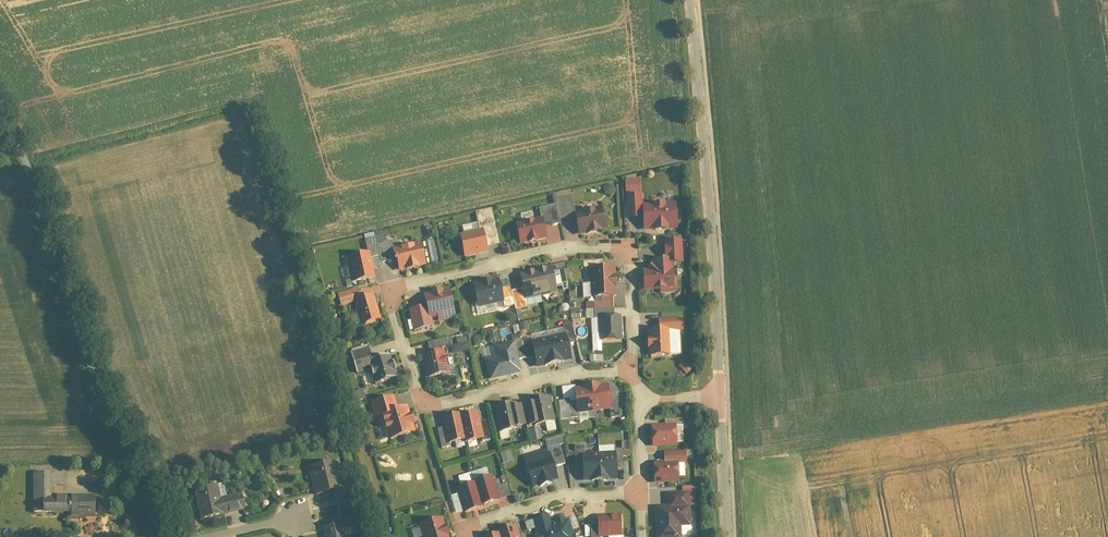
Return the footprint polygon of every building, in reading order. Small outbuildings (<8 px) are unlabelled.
[(671,204),(639,205),(640,231),(671,230),(671,204)] [(597,208),(569,214),(574,236),(602,230),(597,208)] [(537,220),(511,225),(514,243),(540,239),(537,220)] [(479,229),(452,235),(458,258),(485,252),(479,229)] [(430,263),(438,261),(433,240),(425,242),(430,263)] [(417,243),(388,249),(393,272),(422,266),(417,243)] [(375,278),(368,251),(344,257),(351,284),(375,278)] [(650,270),(637,271),(638,291),(670,289),(669,260),(650,261),(650,270)] [(552,292),(546,267),(531,271),(537,295),(552,292)] [(613,268),(583,269),(584,299),(615,297),(613,268)] [(537,295),(531,271),(516,274),(521,299),(537,295)] [(495,278),(467,285),(473,308),(501,301),(495,278)] [(444,288),(418,295),(424,320),(451,313),(444,288)] [(354,328),(377,321),(368,293),(345,300),(354,328)] [(610,316),(591,317),(592,342),(611,341),(610,316)] [(674,329),(641,329),(641,358),(675,358),(674,329)] [(561,334),(544,338),(550,365),(567,361),(561,334)] [(466,337),(456,340),(457,345),(450,347),(452,355),(469,351),(466,337)] [(544,338),(526,342),(532,369),(550,365),(544,338)] [(518,374),(511,341),(488,346),(490,356),(479,358),(484,381),(518,374)] [(447,372),(441,349),(417,355),(423,378),(447,372)] [(372,386),(394,379),(385,353),(364,360),(372,386)] [(688,362),(681,365),(685,375),(692,372),(688,362)] [(581,386),(584,411),(603,409),(600,384),(581,386)] [(563,388),(565,413),(584,411),(581,386),(563,388)] [(538,421),(532,397),(509,402),(515,427),(538,421)] [(515,427),(509,402),(486,408),(492,432),(515,427)] [(410,432),(402,405),(374,413),(382,440),(410,432)] [(479,440),(472,411),(458,415),(457,412),(435,417),(441,445),(464,439),(465,443),(479,440)] [(680,445),(679,423),(652,425),(652,446),(680,445)] [(532,442),(542,440),(539,429),(529,431),(532,442)] [(523,462),(515,465),(522,488),(549,480),(540,449),(520,455),(523,462)] [(680,482),(679,461),(688,461),(687,449),(663,451),(664,460),(653,461),(655,484),(680,482)] [(511,451),(501,452),(502,465),(513,463),(511,451)] [(588,478),(587,452),(570,453),(571,479),(588,478)] [(605,477),(604,452),(587,452),(588,478),(605,477)] [(334,462),(304,468),(310,495),(340,489),(334,462)] [(458,485),(450,488),(457,513),(495,502),(485,466),(455,475),(458,485)] [(90,521),(90,496),(55,496),(55,473),(27,473),(27,520),(90,521)] [(197,520),(238,510),(231,481),(190,491),(197,520)] [(655,536),(681,536),(680,526),(691,525),(689,491),(664,493),(665,505),(653,506),(655,536)] [(520,522),(524,536),(563,536),(557,513),(520,522)] [(615,534),(614,513),(579,515),(580,536),(595,536),(595,535),(615,534)] [(436,516),(414,523),(419,536),(443,536),(436,516)] [(316,528),(318,536),(345,536),(343,524),(316,528)] [(512,524),(493,531),(495,536),(516,536),(512,524)]
